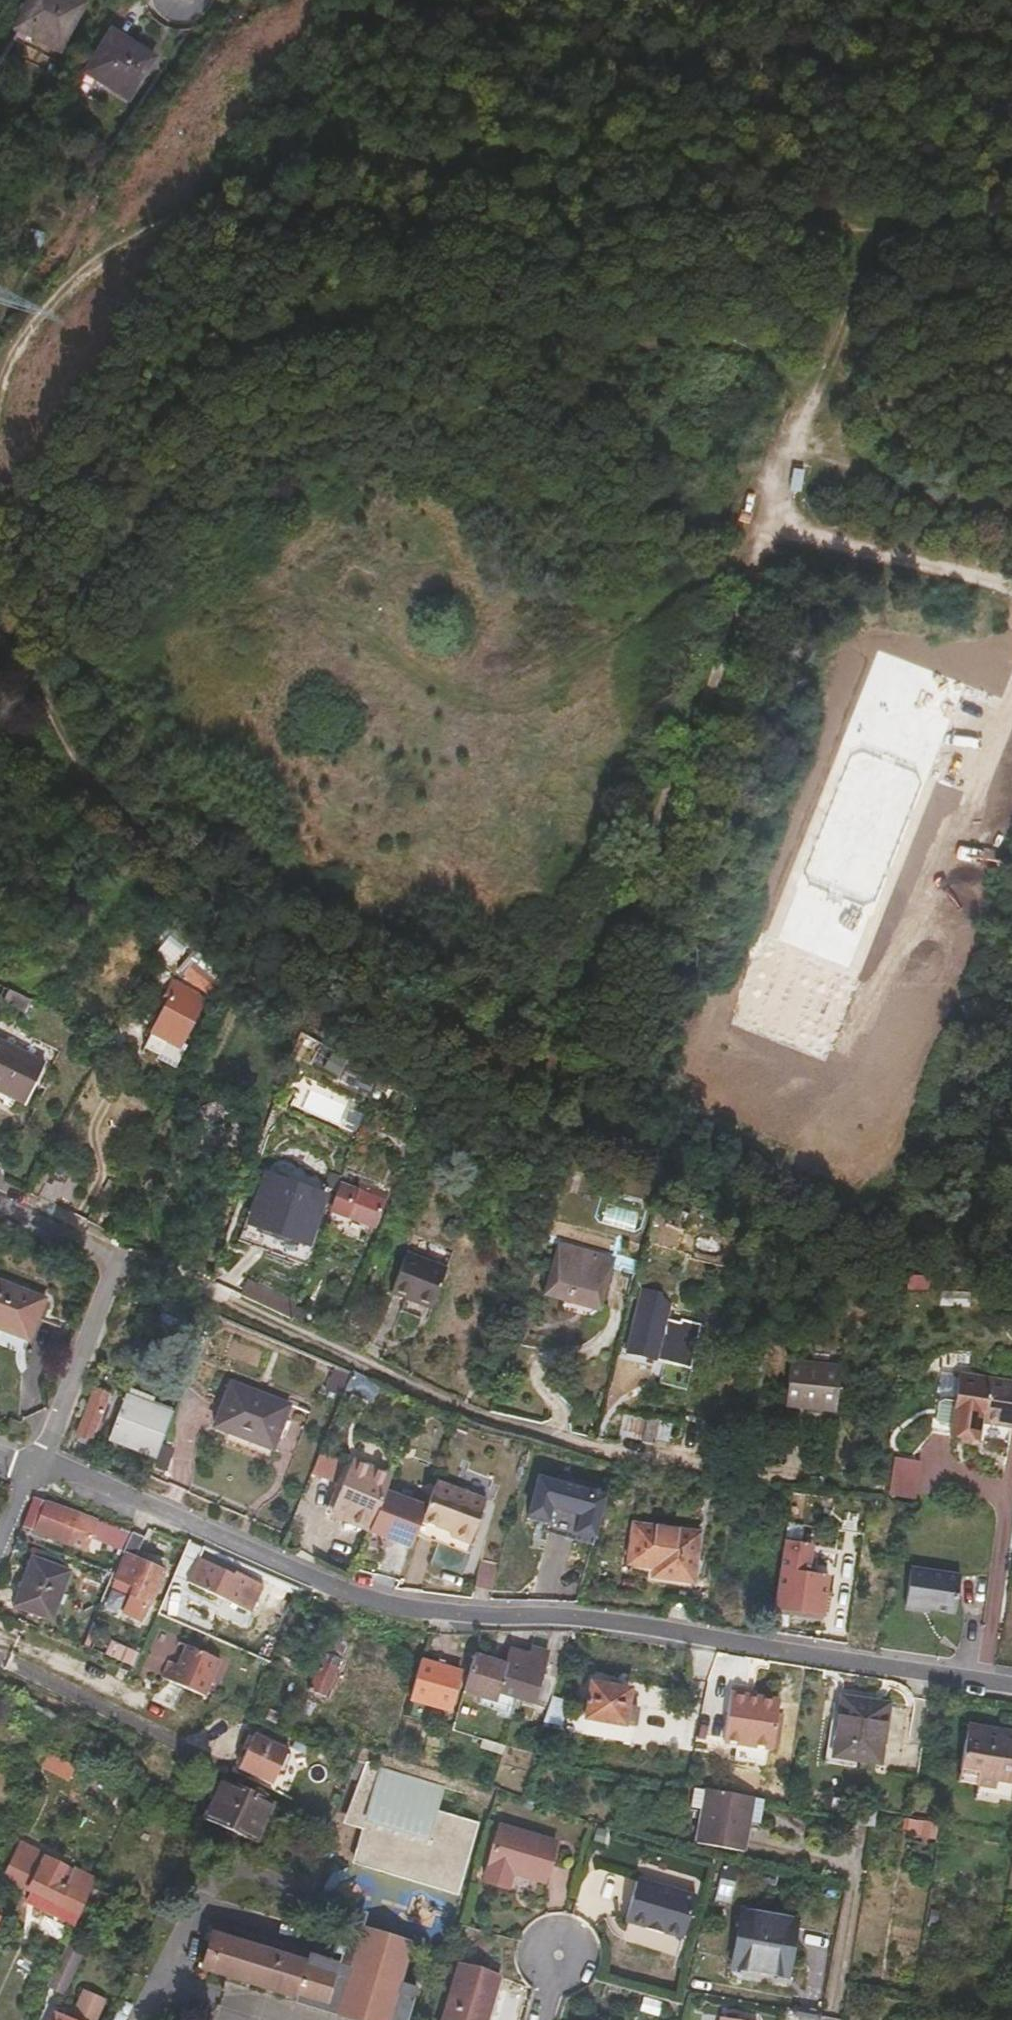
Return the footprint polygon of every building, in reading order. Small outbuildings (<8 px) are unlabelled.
[(71,39),(93,0),(36,0),(27,15),(71,39)] [(163,41),(138,26),(127,21),(107,62),(143,81),(163,41)] [(162,1030),(188,1046),(223,988),(205,976),(207,972),(199,966),(162,1030)] [(4,989),(26,1000),(31,989),(9,978),(4,989)] [(24,1092),(44,1054),(0,1032),(0,1081),(24,1092)] [(330,1052),(349,1063),(357,1050),(339,1038),(330,1052)] [(213,1141),(221,1144),(229,1146),(239,1145),(248,1142),(257,1134),(263,1126),(265,1118),(265,1106),(262,1098),(257,1089),(251,1084),(240,1079),(229,1077),(218,1080),(209,1086),(202,1096),(198,1106),(198,1116),(201,1127),(207,1135),(213,1141)] [(62,1190),(78,1162),(65,1155),(49,1182),(62,1190)] [(110,1174),(119,1179),(125,1170),(115,1164),(110,1174)] [(248,1241),(274,1172),(270,1171),(255,1210),(248,1207),(236,1236),(248,1241)] [(323,1192),(274,1172),(248,1241),(269,1249),(277,1231),(304,1242),(323,1192)] [(348,1213),(376,1225),(389,1191),(362,1179),(357,1190),(342,1185),(336,1203),(349,1209),(348,1213)] [(554,1279),(578,1286),(579,1281),(607,1289),(617,1250),(567,1236),(554,1279)] [(430,1253),(409,1245),(394,1287),(415,1294),(430,1253)] [(450,1261),(430,1253),(415,1294),(435,1302),(450,1261)] [(32,1323),(48,1282),(0,1264),(0,1311),(32,1323)] [(660,1356),(666,1355),(679,1301),(670,1294),(673,1284),(652,1278),(637,1346),(641,1351),(660,1356)] [(579,1281),(578,1286),(606,1294),(607,1289),(579,1281)] [(839,1405),(843,1365),(793,1357),(788,1397),(839,1405)] [(354,1364),(341,1358),(331,1383),(345,1388),(350,1376),(354,1364)] [(364,1369),(354,1364),(350,1376),(378,1389),(383,1377),(364,1369)] [(942,1429),(949,1367),(946,1366),(935,1428),(942,1429)] [(981,1373),(949,1367),(942,1429),(971,1436),(981,1373)] [(230,1414),(289,1437),(306,1395),(247,1371),(230,1414)] [(80,1421),(94,1425),(112,1378),(98,1373),(80,1421)] [(1001,1378),(981,1373),(971,1436),(982,1438),(985,1420),(994,1422),(1001,1378)] [(1001,1378),(994,1422),(1011,1426),(1011,1380),(1001,1378)] [(171,1446),(184,1410),(165,1403),(167,1397),(140,1387),(123,1429),(138,1435),(171,1446)] [(184,1410),(187,1404),(167,1397),(165,1403),(184,1410)] [(630,1420),(652,1425),(655,1409),(632,1404),(630,1420)] [(651,1432),(660,1434),(663,1424),(665,1411),(655,1409),(652,1425),(651,1432)] [(665,1411),(663,1424),(679,1426),(681,1414),(665,1411)] [(138,1435),(123,1429),(121,1436),(135,1442),(138,1435)] [(329,1433),(320,1453),(323,1455),(321,1460),(335,1465),(341,1453),(336,1450),(340,1438),(329,1433)] [(347,1450),(345,1456),(383,1471),(385,1465),(347,1450)] [(919,1497),(922,1457),(894,1455),(891,1495),(919,1497)] [(345,1456),(324,1509),(363,1523),(379,1481),(383,1471),(345,1456)] [(569,1477),(530,1465),(521,1498),(560,1510),(569,1477)] [(458,1535),(471,1489),(437,1477),(430,1499),(424,1517),(451,1528),(449,1532),(458,1535)] [(414,1543),(419,1531),(424,1517),(430,1499),(379,1481),(363,1523),(363,1525),(414,1543)] [(43,1488),(32,1516),(47,1521),(56,1493),(43,1488)] [(483,1494),(471,1489),(458,1535),(467,1538),(483,1494)] [(56,1493),(47,1521),(45,1526),(79,1539),(93,1506),(56,1493)] [(322,1513),(361,1528),(363,1525),(363,1523),(324,1509),(322,1513)] [(419,1531),(455,1544),(458,1535),(449,1532),(451,1528),(424,1517),(419,1531)] [(703,1528),(639,1518),(632,1558),(652,1561),(651,1571),(696,1580),(703,1528)] [(141,1524),(130,1546),(134,1548),(123,1571),(141,1580),(129,1603),(147,1611),(169,1565),(142,1551),(151,1529),(141,1524)] [(458,1535),(455,1544),(464,1548),(467,1538),(458,1535)] [(18,1599),(55,1614),(75,1566),(39,1550),(18,1599)] [(236,1589),(264,1602),(277,1573),(249,1560),(247,1566),(214,1550),(201,1578),(233,1593),(236,1589)] [(475,1594),(492,1599),(501,1566),(484,1560),(475,1594)] [(906,1605),(957,1615),(964,1575),(914,1565),(906,1605)] [(779,1607),(826,1615),(831,1579),(786,1571),(779,1607)] [(113,1648),(139,1659),(144,1645),(119,1634),(113,1648)] [(312,1685),(329,1694),(349,1653),(353,1655),(358,1644),(337,1635),(312,1685)] [(518,1704),(514,1721),(521,1723),(529,1695),(547,1700),(550,1691),(541,1687),(553,1644),(537,1639),(534,1648),(518,1704)] [(467,1688),(518,1704),(534,1648),(513,1642),(508,1660),(477,1652),(467,1688)] [(162,1678),(206,1696),(221,1660),(185,1646),(177,1665),(169,1662),(162,1678)] [(425,1651),(414,1692),(453,1703),(465,1663),(425,1651)] [(723,1729),(772,1738),(781,1693),(747,1685),(748,1680),(734,1677),(723,1729)] [(588,1717),(633,1727),(637,1709),(627,1706),(630,1689),(594,1681),(588,1717)] [(839,1693),(836,1708),(828,1752),(851,1758),(873,1762),(885,1703),(839,1693)] [(552,1698),(547,1718),(560,1723),(566,1702),(552,1698)] [(828,1752),(836,1708),(828,1706),(819,1757),(850,1763),(851,1758),(828,1752)] [(266,1718),(277,1724),(282,1715),(271,1709),(266,1718)] [(968,1722),(957,1780),(993,1787),(995,1780),(1011,1783),(1011,1731),(968,1722)] [(238,1769),(273,1785),(289,1750),(254,1734),(238,1769)] [(73,1771),(79,1758),(49,1743),(43,1756),(73,1771)] [(361,1759),(358,1768),(363,1770),(352,1804),(371,1811),(357,1854),(460,1885),(481,1818),(438,1805),(446,1777),(364,1752),(361,1759)] [(258,1835),(279,1794),(228,1770),(208,1811),(258,1835)] [(710,1784),(699,1782),(695,1803),(707,1805),(710,1784)] [(766,1814),(769,1795),(710,1784),(707,1805),(700,1840),(747,1847),(754,1812),(766,1814)] [(513,1864),(546,1874),(557,1833),(501,1817),(485,1871),(509,1879),(513,1864)] [(83,1907),(101,1869),(79,1858),(77,1860),(50,1846),(51,1843),(27,1831),(9,1868),(36,1882),(83,1907)] [(728,1860),(726,1869),(731,1871),(740,1873),(742,1863),(728,1860)] [(731,1871),(726,1869),(722,1887),(728,1888),(731,1871)] [(626,1918),(683,1932),(693,1888),(636,1874),(626,1918)] [(79,1915),(83,1907),(36,1882),(33,1892),(79,1915)] [(802,1906),(779,1901),(778,1911),(746,1904),(739,1945),(765,1951),(765,1958),(792,1963),(802,1906)] [(204,1958),(378,2019),(406,2019),(417,1986),(399,1979),(403,1967),(388,1961),(392,1951),(347,1934),(337,1958),(218,1915),(204,1958)] [(73,1929),(50,1976),(67,1985),(89,1939),(73,1929)] [(738,1952),(765,1958),(765,1951),(739,1945),(738,1952)] [(501,1968),(461,1956),(440,2019),(485,2019),(501,1968)] [(113,1994),(98,1987),(84,2017),(52,2000),(41,2019),(100,2019),(113,1994)] [(758,2012),(721,2004),(718,2019),(757,2019),(758,2012)]
